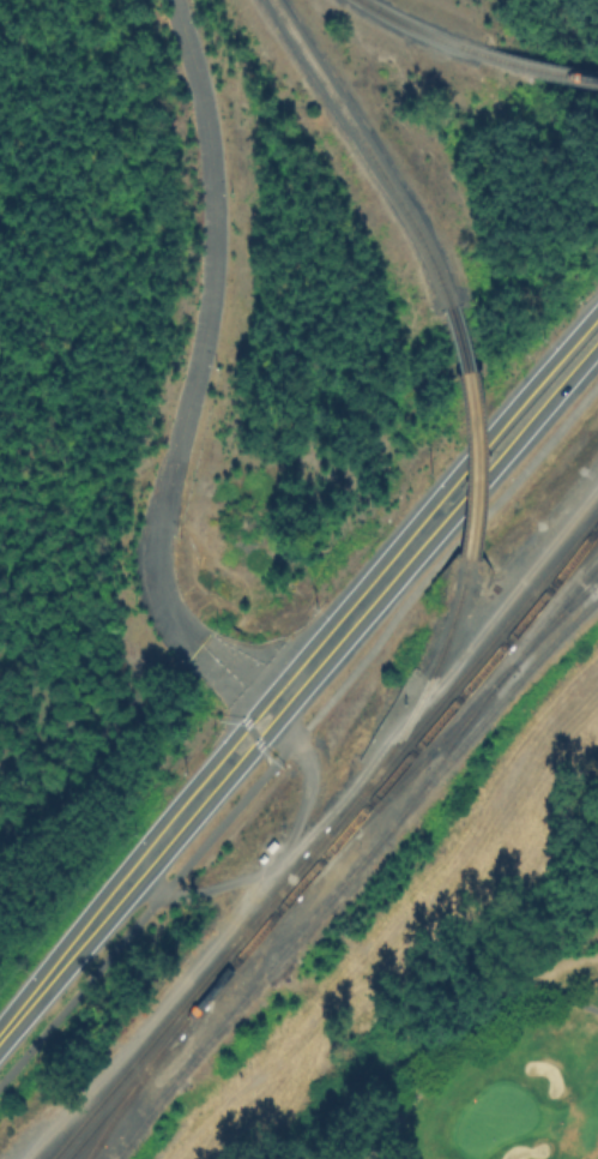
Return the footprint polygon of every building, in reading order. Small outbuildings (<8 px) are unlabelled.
[(268,851),(264,846),(271,839),(276,842),(268,851)] [(256,857),(261,851),(265,855),(261,860),(256,857)]
